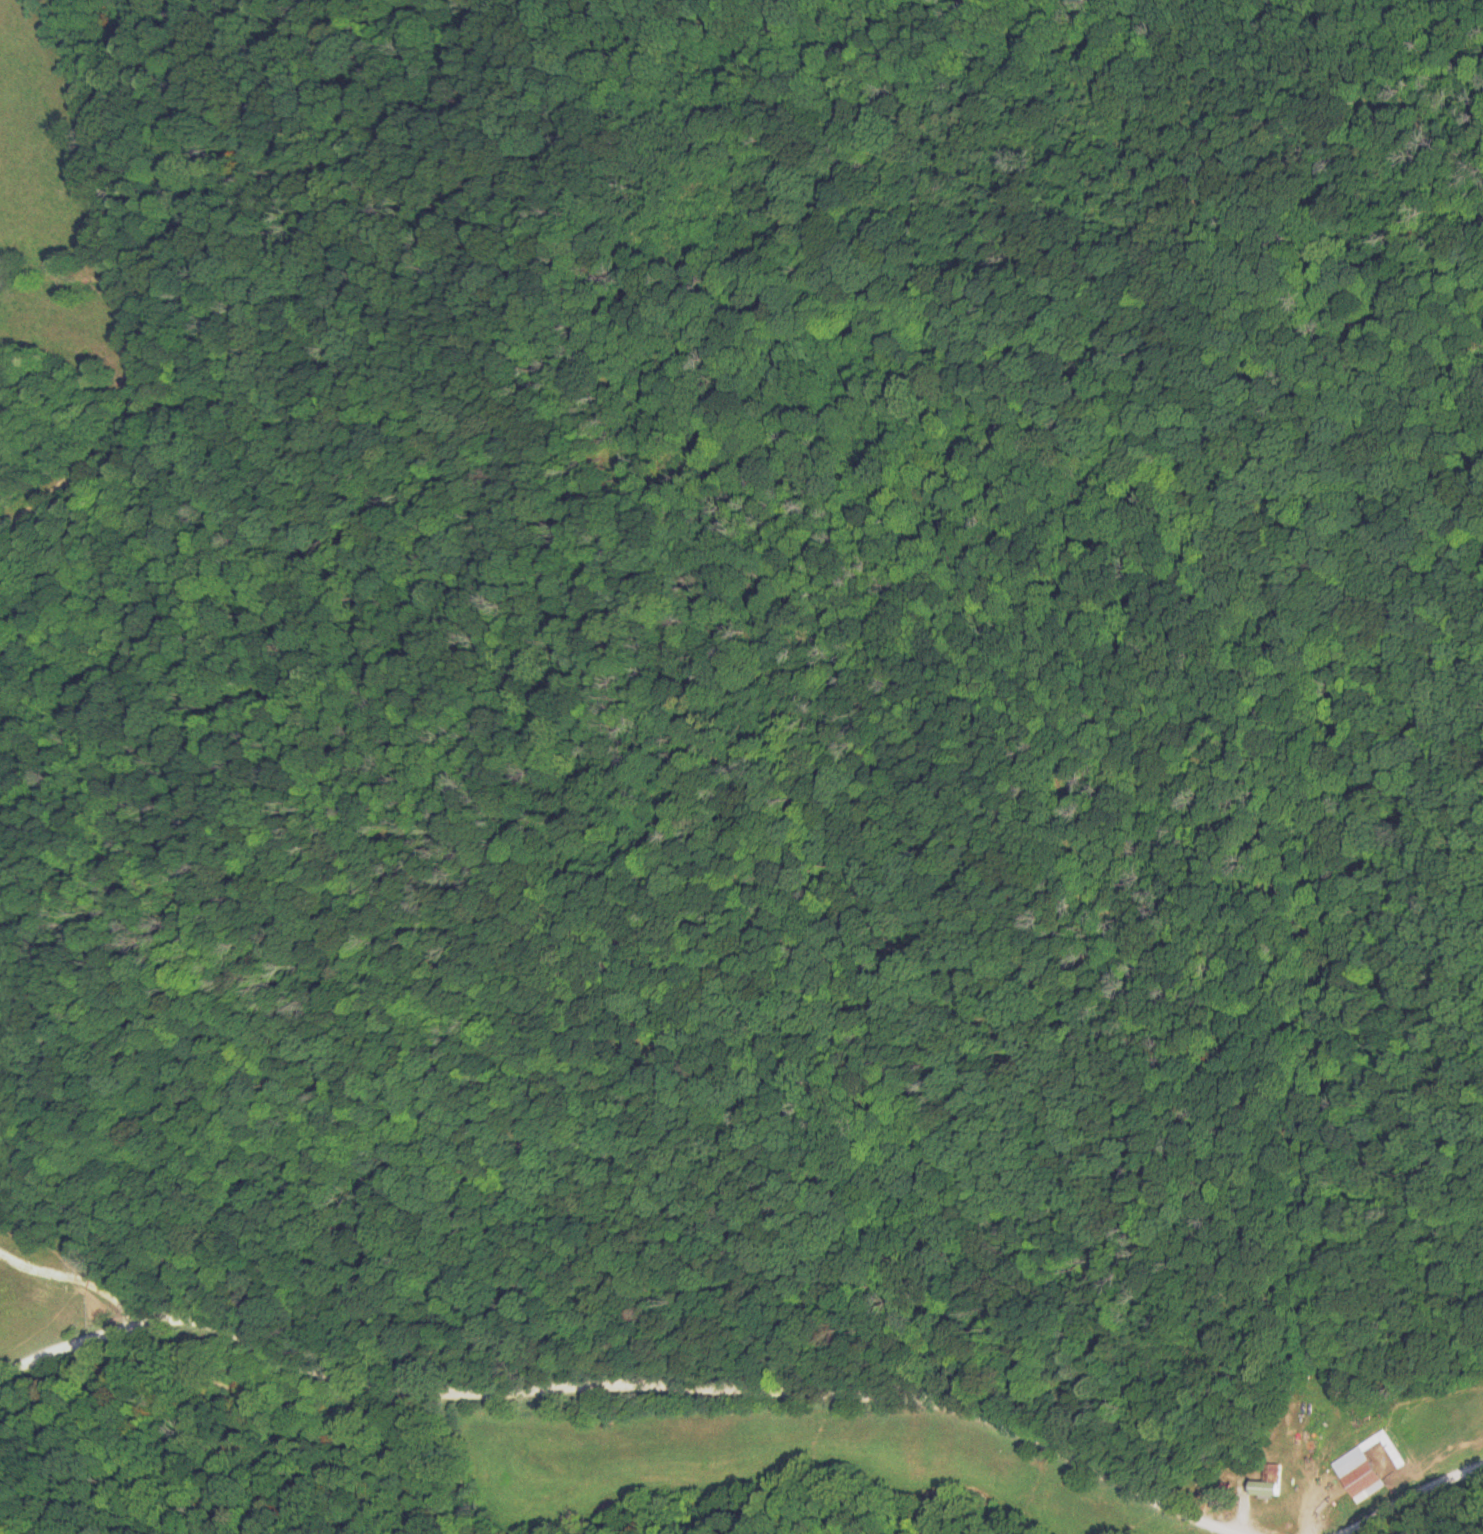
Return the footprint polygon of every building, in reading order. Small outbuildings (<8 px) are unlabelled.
[(1336,1460),(1360,1501),(1390,1484),(1370,1450),(1386,1441),(1402,1468),(1408,1464),(1388,1430),(1336,1460)] [(1288,1481),(1253,1481),(1253,1495),(1288,1495),(1288,1481)]
